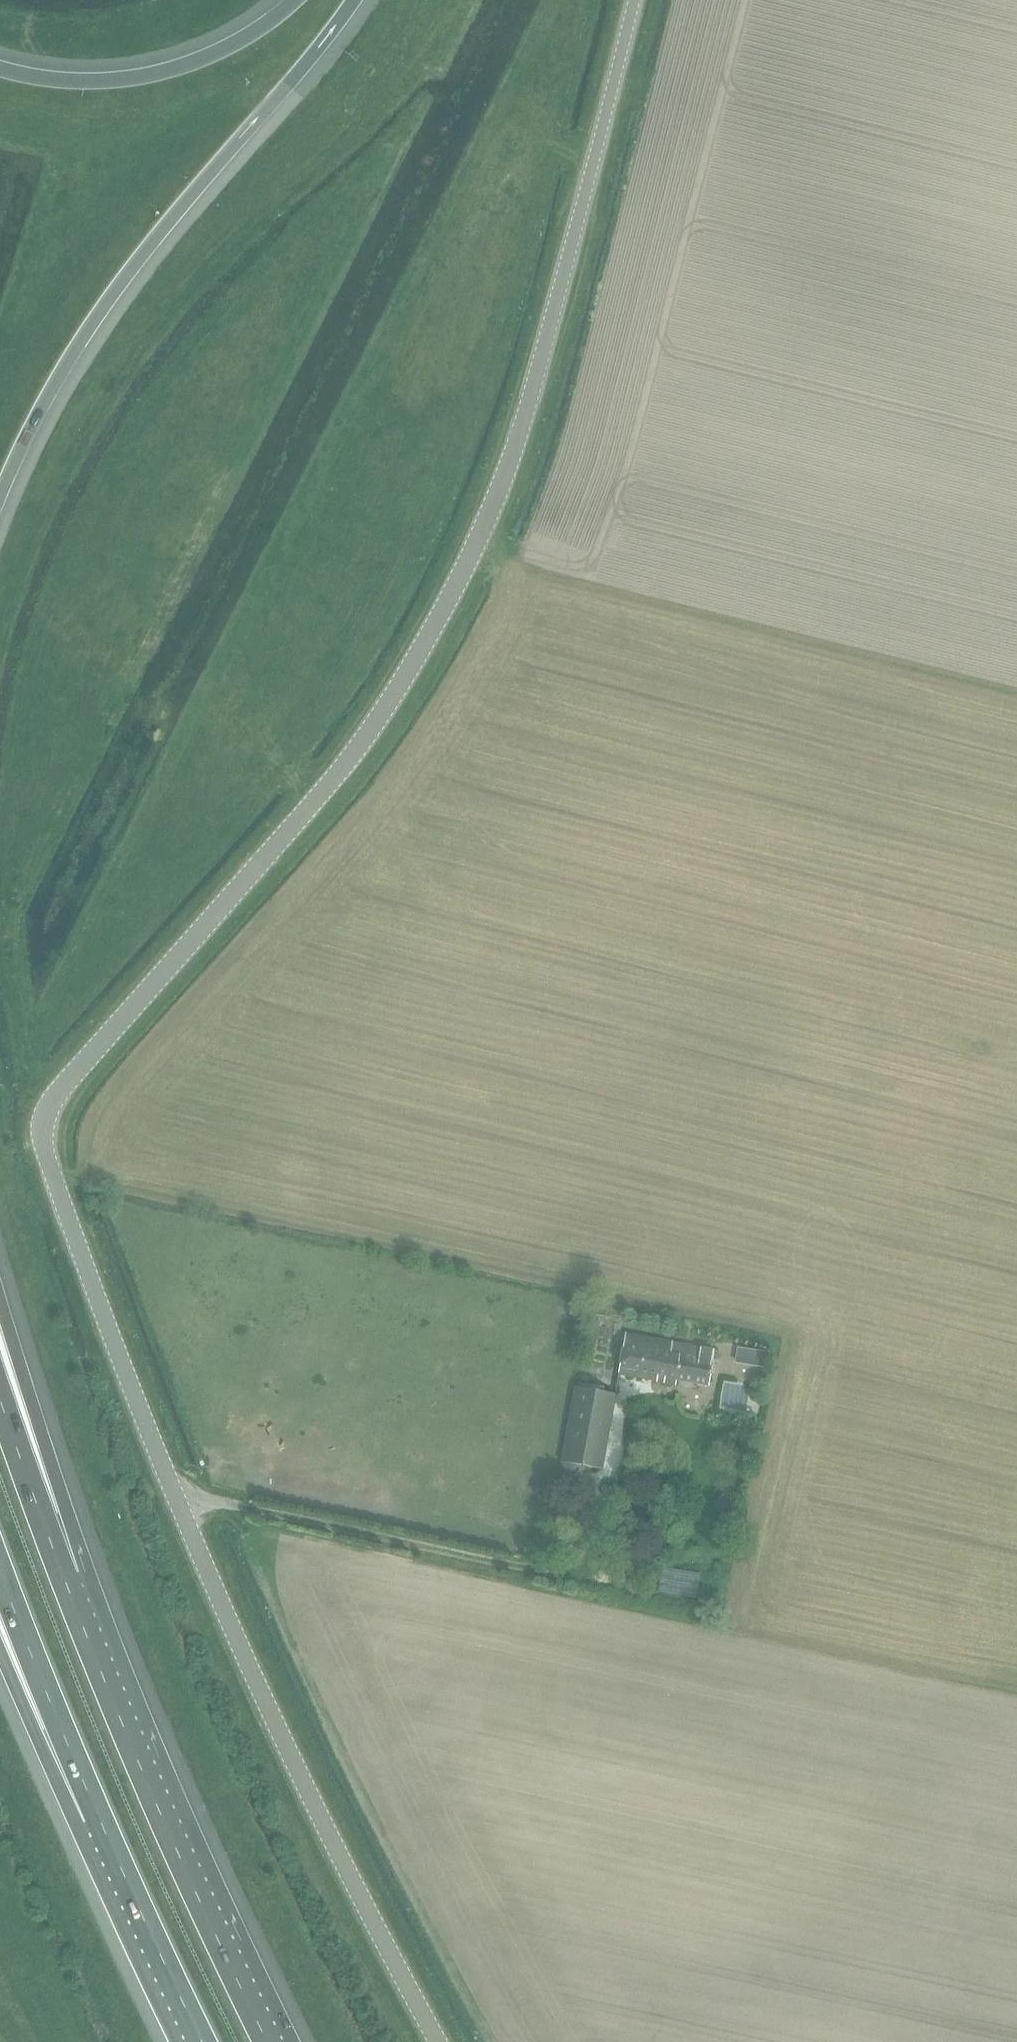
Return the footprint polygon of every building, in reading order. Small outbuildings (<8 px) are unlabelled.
[(626,1334),(623,1354),(619,1374),(676,1385),(677,1379),(709,1385),(715,1350),(626,1334)] [(616,1394),(575,1387),(575,1388),(576,1388),(563,1461),(562,1461),(561,1462),(602,1469),(603,1468),(601,1468),(615,1395),(616,1395),(616,1394)]
